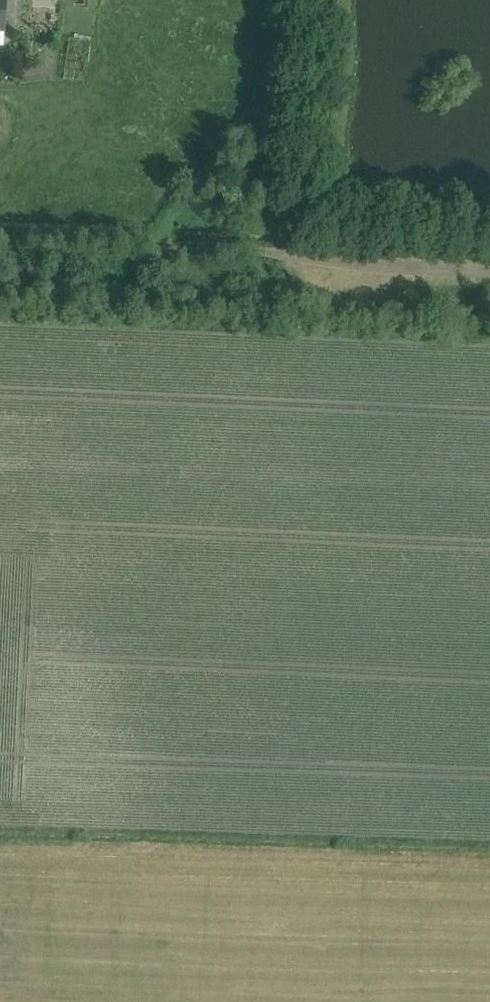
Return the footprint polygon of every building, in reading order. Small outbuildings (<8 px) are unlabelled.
[(44,5),(33,12),(32,24),(43,31),(54,25),(55,12),(44,5)]
